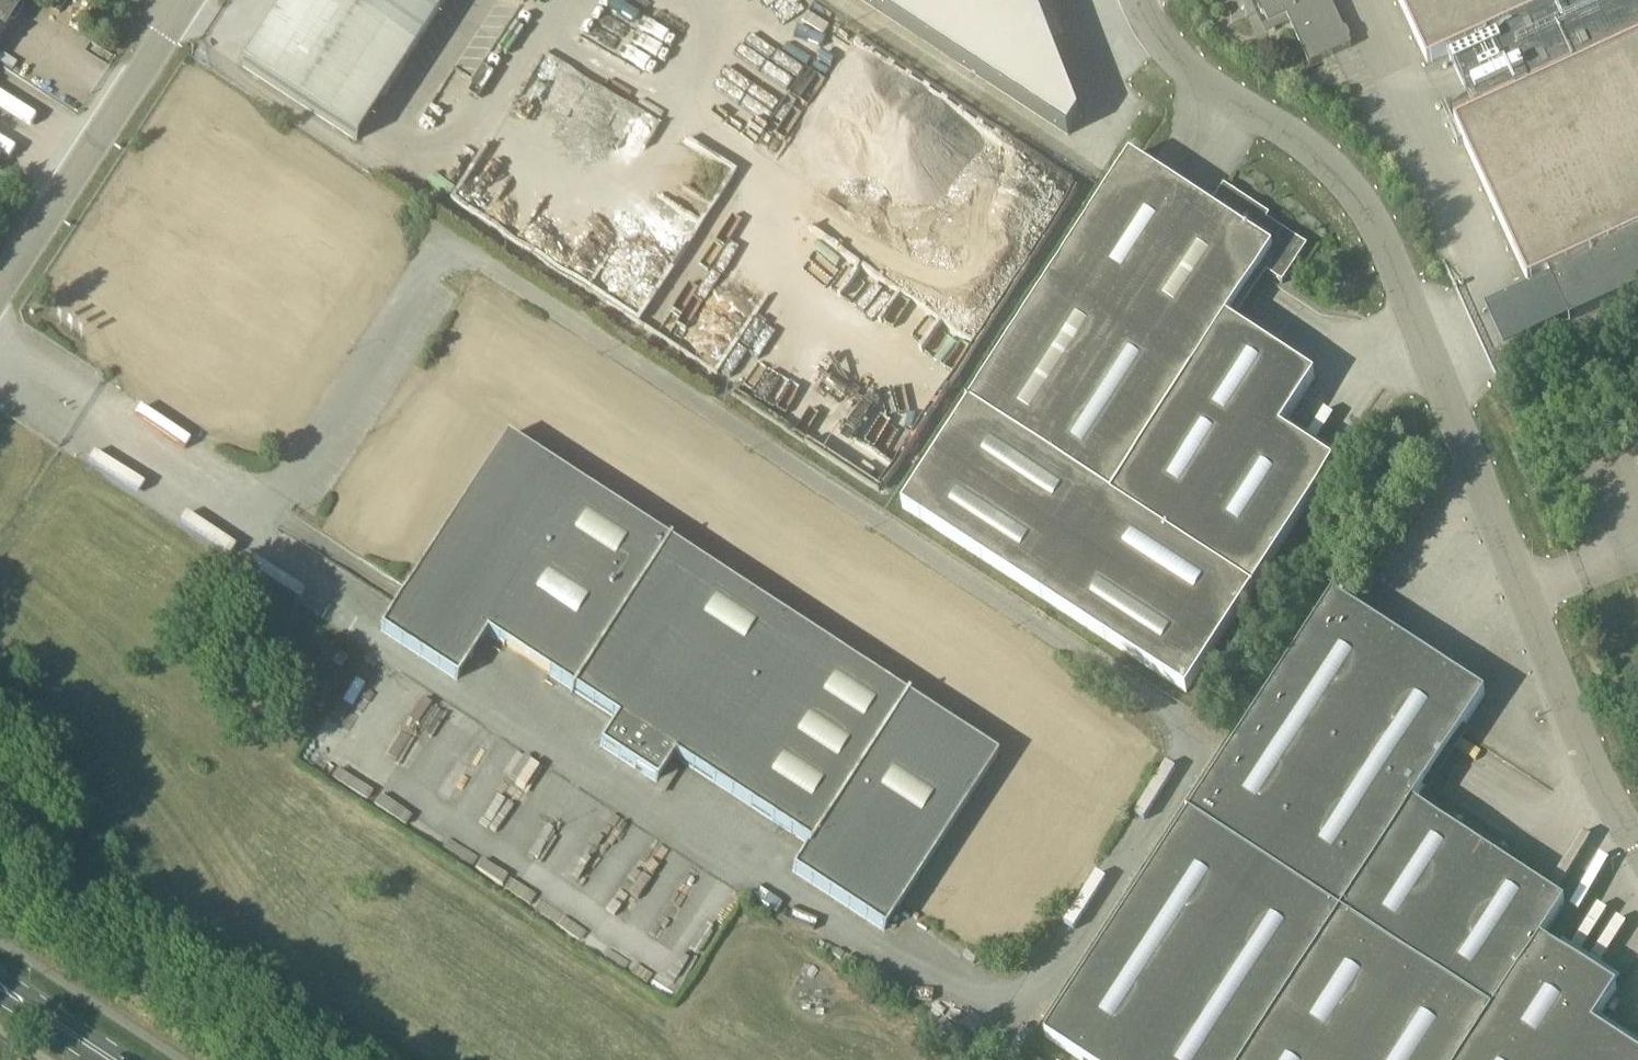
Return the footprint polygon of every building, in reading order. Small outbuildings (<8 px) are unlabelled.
[(25,0),(0,0),(0,38),(25,0)] [(448,0),(287,0),(243,67),(356,141),(448,0)] [(1068,134),(1080,116),(1034,0),(862,0),(1068,134)] [(1260,3),(1259,6),(1262,13),(1266,15),(1269,23),(1280,19),(1284,26),(1291,23),(1310,65),(1352,46),(1350,41),(1351,37),(1348,30),(1345,29),(1332,0),(1259,0),(1260,3)] [(1429,63),(1449,54),(1468,96),(1460,100),(1458,97),(1446,103),(1455,123),(1456,123),(1529,282),(1549,273),(1572,321),(1637,290),(1637,0),(1400,0),(1429,63)] [(1131,157),(903,508),(1187,693),(1334,466),(1281,431),(1315,378),(1228,321),(1262,269),(1267,272),(1266,273),(1283,284),(1308,246),(1259,215),(1262,211),(1254,206),(1254,205),(1250,203),(1236,194),(1237,194),(1233,191),(1233,192),(1225,187),(1222,191),(1210,208),(1131,157)] [(507,437),(381,631),(457,680),(487,635),(618,720),(600,746),(657,783),(674,757),(809,845),(793,871),(884,931),(997,757),(908,699),(909,696),(907,695),(906,697),(670,544),(672,541),(670,540),(668,542),(507,437)] [(1354,609),(1334,596),(1046,1037),(1080,1059),(1637,1059),(1637,1056),(1594,1027),(1618,991),(1542,941),(1566,904),(1414,805),(1486,695),(1354,609)]
